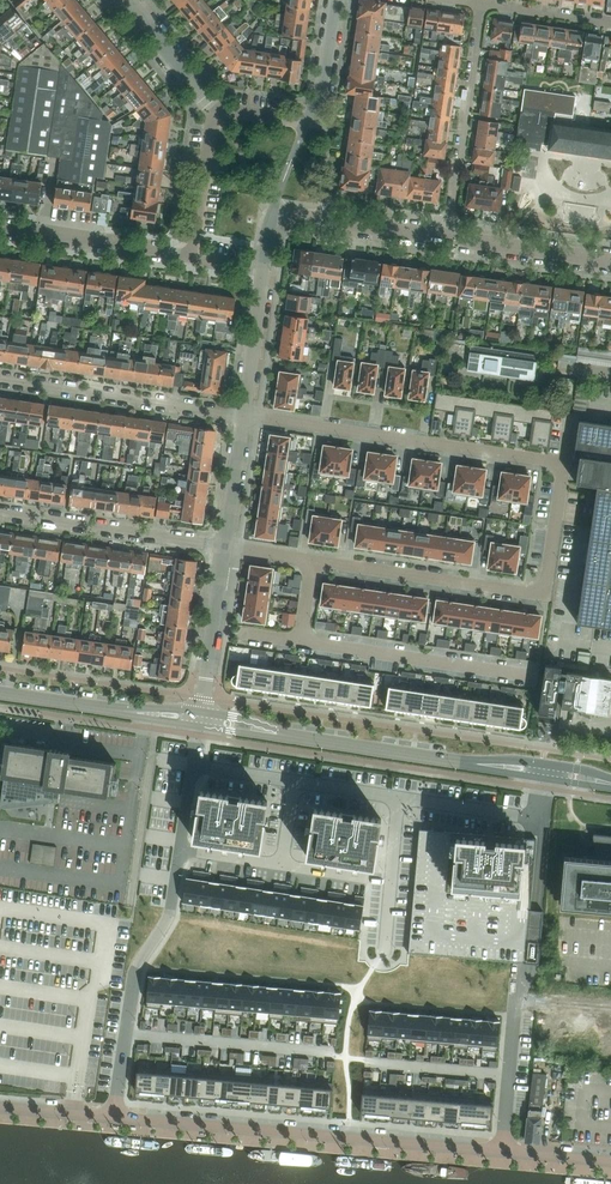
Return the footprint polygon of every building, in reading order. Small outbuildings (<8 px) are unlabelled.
[(31,3),(29,1),(29,0),(22,0),(20,1),(28,11),(34,7),(31,3)] [(43,4),(46,9),(50,6),(56,14),(72,0),(49,0),(47,2),(46,1),(42,4),(43,4)] [(83,11),(79,6),(80,5),(76,0),(72,0),(56,14),(61,21),(53,28),(56,32),(83,11)] [(186,2),(181,6),(179,7),(180,9),(181,8),(183,10),(182,11),(189,19),(207,4),(204,0),(188,0),(186,2)] [(246,0),(244,0),(248,5),(251,8),(254,1),(246,0)] [(285,6),(309,9),(311,0),(286,0),(285,6)] [(364,0),(361,0),(359,8),(359,11),(358,16),(358,15),(358,16),(357,18),(358,18),(359,17),(393,22),(397,22),(407,24),(409,13),(410,7),(378,2),(378,1),(373,0),(369,0),(368,1),(364,0)] [(23,16),(28,11),(20,1),(15,6),(18,10),(23,16)] [(225,1),(219,6),(223,10),(229,6),(229,5),(225,1)] [(207,4),(189,19),(196,27),(197,27),(199,29),(198,29),(199,30),(223,10),(219,6),(219,5),(212,10),(207,4)] [(309,9),(285,6),(284,14),(276,13),(275,19),(307,24),(307,23),(306,22),(306,20),(308,20),(309,9)] [(424,15),(424,9),(418,8),(417,7),(413,6),(412,7),(410,7),(409,13),(407,24),(407,26),(415,28),(413,38),(414,38),(413,43),(419,44),(420,39),(424,15)] [(2,15),(18,33),(17,34),(26,45),(30,50),(35,46),(22,30),(27,26),(16,11),(12,7),(4,13),(5,14),(3,16),(2,15)] [(427,10),(424,29),(432,30),(430,39),(435,40),(437,31),(440,12),(435,11),(434,10),(431,9),(429,10),(427,10)] [(223,10),(199,30),(199,31),(200,31),(202,33),(201,33),(208,42),(226,27),(221,20),(227,15),(223,10)] [(28,11),(23,16),(25,19),(31,14),(28,11)] [(75,37),(88,26),(92,22),(93,20),(88,14),(86,15),(83,11),(56,32),(60,37),(63,34),(68,39),(69,40),(71,40),(75,37)] [(442,43),(447,44),(452,13),(447,13),(446,11),(443,11),(441,12),(440,12),(437,31),(444,32),(443,38),(442,43)] [(456,34),(462,34),(462,33),(463,33),(464,30),(463,29),(465,15),(462,15),(461,14),(458,13),(457,14),(452,13),(447,44),(460,46),(461,41),(452,39),(453,33),(456,34)] [(6,39),(13,49),(14,50),(14,49),(18,46),(12,38),(17,34),(18,33),(2,15),(0,17),(0,32),(6,39)] [(356,31),(381,35),(382,26),(392,28),(393,22),(359,17),(359,22),(357,22),(356,31)] [(303,39),(305,39),(306,28),(305,28),(306,25),(307,25),(307,24),(275,19),(274,25),(282,26),(281,35),(303,38),(303,39)] [(490,50),(489,58),(495,59),(508,61),(510,61),(511,50),(509,50),(512,28),(513,25),(513,22),(495,20),(492,40),(505,42),(504,49),(500,48),(500,51),(490,50)] [(237,27),(236,29),(231,23),(226,27),(208,42),(215,50),(216,49),(217,51),(217,52),(217,53),(249,27),(245,22),(238,28),(237,27)] [(514,31),(513,42),(518,43),(518,42),(527,43),(525,52),(524,52),(523,63),(530,64),(531,58),(532,54),(536,24),(536,26),(530,25),(531,23),(522,22),(522,24),(521,24),(521,26),(515,25),(514,31)] [(83,46),(73,53),(74,53),(78,58),(105,35),(105,34),(103,36),(100,32),(101,30),(96,24),(95,25),(94,24),(89,28),(76,38),(83,46)] [(532,54),(531,58),(537,59),(538,51),(546,52),(547,46),(548,47),(550,47),(552,28),(551,28),(550,28),(550,26),(542,25),(542,27),(536,26),(537,24),(536,24),(532,54)] [(52,27),(42,36),(45,40),(56,32),(53,28),(52,27)] [(249,27),(217,53),(218,54),(219,53),(221,55),(220,56),(227,64),(241,52),(244,48),(240,42),(245,38),(251,30),(249,27)] [(552,28),(550,47),(559,48),(558,57),(557,61),(564,62),(569,29),(568,29),(568,31),(563,30),(563,28),(555,27),(554,29),(553,28),(552,28)] [(569,29),(564,62),(569,63),(570,59),(572,50),(581,52),(583,39),(583,33),(582,33),(583,31),(574,30),(574,32),(569,31),(569,29)] [(361,46),(388,51),(389,45),(380,43),(381,35),(356,31),(355,40),(356,40),(355,45),(354,45),(355,45),(355,46),(361,46)] [(597,34),(586,33),(579,76),(578,82),(595,84),(602,34),(601,34),(601,35),(598,35),(598,34),(597,33),(597,34)] [(251,73),(252,73),(256,50),(256,47),(259,35),(256,34),(254,35),(251,49),(244,48),(241,52),(227,64),(232,70),(248,73),(249,72),(251,72),(251,73)] [(105,35),(78,58),(81,62),(90,55),(96,62),(113,48),(113,47),(114,46),(109,39),(107,40),(104,37),(106,35),(105,35)] [(271,44),(272,37),(272,36),(266,36),(265,43),(264,51),(256,50),(252,73),(263,75),(263,74),(268,74),(271,52),(272,44),(271,44)] [(287,39),(281,38),(280,45),(279,53),(271,52),(268,74),(269,75),(270,76),(275,77),(276,76),(282,77),(285,57),(287,46),(286,46),(287,39)] [(305,41),(299,40),(293,39),(291,49),(296,50),(295,59),(285,57),(282,77),(281,80),(294,82),(297,82),(298,81),(299,81),(305,41)] [(15,87),(6,149),(61,157),(54,205),(58,206),(58,207),(72,209),(85,211),(86,211),(86,210),(90,211),(93,184),(94,184),(95,177),(104,178),(104,174),(112,128),(112,125),(108,120),(102,119),(103,113),(81,87),(69,73),(65,68),(55,57),(43,43),(18,64),(15,87)] [(447,44),(442,43),(440,43),(439,50),(430,49),(429,54),(458,58),(459,54),(460,52),(461,49),(460,48),(460,46),(447,44)] [(12,60),(12,58),(4,53),(0,53),(1,46),(0,45),(0,58),(12,60)] [(26,45),(17,53),(21,58),(30,50),(26,45)] [(63,50),(60,46),(52,52),(56,56),(63,50)] [(102,69),(93,76),(97,81),(124,58),(124,57),(122,59),(119,55),(121,53),(115,47),(114,48),(113,48),(96,62),(102,69)] [(353,54),(351,63),(376,66),(378,58),(387,59),(388,53),(379,52),(379,50),(355,47),(355,48),(355,49),(354,54),(353,54)] [(414,56),(414,48),(404,48),(404,56),(414,56)] [(14,50),(11,53),(15,56),(19,59),(21,58),(17,53),(14,49),(14,50)] [(438,60),(437,67),(456,70),(457,68),(458,67),(458,64),(458,63),(458,58),(429,54),(429,58),(438,60)] [(11,66),(11,61),(12,60),(0,58),(0,65),(11,66)] [(70,63),(72,62),(69,58),(63,62),(66,67),(70,63)] [(124,58),(97,81),(100,85),(109,78),(115,85),(133,71),(132,70),(133,69),(128,62),(127,63),(123,60),(125,58),(124,58)] [(487,62),(486,65),(488,66),(487,73),(523,78),(524,72),(515,71),(515,72),(506,71),(508,61),(495,59),(489,58),(488,61),(487,62)] [(66,67),(65,68),(69,73),(74,68),(70,63),(66,67)] [(376,66),(351,63),(350,72),(351,72),(351,76),(384,81),(385,77),(375,75),(376,66)] [(436,74),(427,73),(426,78),(455,82),(455,78),(457,77),(457,73),(456,72),(456,70),(437,67),(436,74)] [(120,92),(112,99),(112,100),(116,103),(116,104),(143,81),(143,80),(142,82),(138,78),(140,77),(134,70),(133,71),(115,85),(117,87),(120,92)] [(81,83),(87,77),(83,73),(77,78),(81,83)] [(484,80),(484,83),(485,84),(485,86),(503,89),(505,80),(514,81),(514,83),(522,84),(523,78),(487,73),(486,79),(484,80)] [(348,78),(346,91),(352,92),(353,93),(354,93),(372,95),(373,87),(378,87),(383,88),(383,87),(384,81),(351,76),(350,77),(349,77),(349,78),(348,78)] [(454,92),(455,88),(454,87),(455,82),(426,78),(417,77),(416,82),(434,85),(433,91),(453,94),(453,93),(454,92)] [(97,81),(87,90),(90,94),(100,85),(97,81)] [(147,98),(152,94),(151,93),(153,92),(149,87),(147,85),(146,87),(142,83),(144,81),(143,81),(116,104),(119,108),(128,101),(134,108),(147,98)] [(483,89),(482,93),(483,94),(482,100),(511,105),(512,100),(502,98),(503,89),(485,86),(484,88),(483,89)] [(453,94),(433,91),(432,98),(423,97),(422,102),(451,106),(452,102),(453,101),(453,98),(453,96),(453,94)] [(355,98),(353,107),(379,111),(379,110),(380,102),(389,103),(390,97),(372,95),(354,93),(353,98),(355,98)] [(153,96),(149,100),(135,110),(140,116),(132,123),(132,125),(170,115),(167,109),(165,107),(163,108),(159,103),(161,102),(155,95),(154,97),(153,96)] [(609,112),(610,102),(594,99),(592,109),(609,112)] [(412,106),(430,109),(429,115),(449,118),(450,117),(451,116),(451,112),(450,111),(451,106),(422,102),(413,100),(412,106)] [(480,108),(480,111),(481,112),(480,115),(486,115),(499,117),(501,108),(510,109),(511,105),(482,100),(482,107),(480,108)] [(606,128),(570,123),(570,122),(560,121),(560,122),(554,121),(555,109),(521,104),(515,146),(540,150),(541,143),(545,143),(550,144),(549,148),(610,157),(610,129),(606,128)] [(353,107),(352,116),(353,116),(353,121),(353,122),(352,122),(352,123),(376,127),(376,126),(386,127),(387,121),(382,120),(383,111),(379,110),(379,111),(353,107)] [(106,113),(105,113),(110,118),(116,114),(111,108),(110,109),(106,113)] [(170,115),(132,125),(133,126),(144,128),(143,136),(166,139),(167,139),(169,130),(167,130),(168,124),(170,124),(170,121),(170,115)] [(409,124),(409,125),(412,125),(419,126),(447,130),(448,126),(449,125),(450,122),(449,120),(449,118),(429,115),(428,122),(416,120),(410,119),(409,124)] [(476,133),(506,137),(507,133),(507,132),(497,131),(499,122),(486,120),(480,119),(479,121),(478,121),(477,127),(479,127),(478,133),(476,133)] [(350,130),(349,139),(374,143),(375,134),(385,135),(385,129),(376,128),(376,127),(352,123),(352,124),(352,125),(351,130),(350,130)] [(419,126),(418,130),(427,131),(425,139),(440,142),(445,143),(446,141),(447,140),(448,137),(447,135),(447,130),(419,126)] [(475,139),(474,145),(476,145),(475,147),(481,148),(495,150),(495,149),(496,140),(505,142),(506,137),(476,133),(478,133),(477,139),(475,139)] [(130,143),(130,148),(130,149),(165,154),(163,154),(164,148),(166,149),(167,140),(165,140),(166,139),(143,136),(142,145),(130,143)] [(414,145),(415,138),(408,137),(407,144),(414,145)] [(415,138),(415,143),(425,145),(424,154),(438,156),(444,157),(444,156),(444,155),(445,154),(446,150),(445,148),(445,143),(440,142),(425,139),(415,138)] [(349,139),(347,148),(349,148),(348,153),(372,157),(372,158),(384,160),(388,155),(388,154),(373,152),(374,143),(349,139)] [(473,160),(473,161),(493,164),(495,156),(504,157),(505,151),(495,149),(495,150),(481,148),(475,147),(475,152),(473,154),(473,158),(474,159),(473,160)] [(138,166),(155,168),(161,169),(161,168),(163,168),(164,160),(162,160),(163,155),(165,155),(165,154),(130,149),(129,154),(140,156),(138,166)] [(397,160),(392,194),(397,195),(397,196),(406,198),(407,196),(407,192),(409,177),(410,171),(412,159),(403,158),(404,153),(398,152),(397,157),(397,160)] [(347,153),(345,162),(346,163),(346,168),(378,173),(379,167),(371,166),(372,158),(372,157),(348,153),(347,153)] [(376,185),(375,192),(377,192),(377,193),(387,195),(387,194),(392,194),(397,160),(397,157),(391,157),(391,159),(390,168),(379,166),(379,167),(378,173),(377,179),(376,185)] [(426,167),(422,199),(428,200),(429,201),(433,201),(435,200),(437,201),(440,181),(430,180),(432,166),(442,167),(441,167),(442,160),(443,160),(443,159),(437,158),(427,157),(426,167)] [(12,199),(17,162),(12,161),(10,172),(9,176),(2,175),(0,189),(0,199),(8,200),(8,199),(12,199)] [(17,162),(12,199),(16,200),(15,201),(25,202),(28,179),(21,178),(22,174),(21,173),(23,163),(17,162)] [(470,184),(467,205),(469,206),(470,207),(474,207),(476,206),(483,208),(486,185),(488,175),(489,175),(490,166),(479,164),(473,163),(473,164),(474,164),(473,171),(472,171),(472,172),(481,173),(479,184),(474,184),(472,184),(470,184)] [(39,203),(44,166),(38,165),(37,176),(36,176),(35,180),(28,179),(25,202),(34,204),(35,203),(39,203)] [(407,192),(407,196),(409,197),(410,198),(414,199),(415,198),(422,199),(426,167),(420,166),(418,178),(409,177),(407,192)] [(341,177),(339,188),(356,190),(356,189),(365,190),(375,192),(376,185),(368,184),(369,177),(377,179),(378,173),(346,168),(343,167),(343,172),(342,177),(341,177)] [(136,184),(160,188),(160,187),(158,186),(159,181),(161,181),(162,173),(160,173),(161,172),(155,171),(138,168),(137,177),(125,176),(124,182),(136,183),(136,184)] [(503,168),(500,187),(502,188),(502,189),(509,190),(512,169),(503,168)] [(486,185),(483,208),(490,209),(491,210),(495,210),(496,210),(498,210),(502,189),(502,188),(500,187),(493,186),(495,176),(489,175),(488,175),(486,185)] [(160,188),(136,184),(134,192),(118,190),(118,191),(112,190),(112,195),(133,199),(156,202),(157,197),(159,198),(160,188)] [(101,197),(99,212),(106,213),(109,194),(102,193),(101,197)] [(94,196),(92,211),(99,212),(101,197),(94,196)] [(158,202),(156,202),(133,199),(132,207),(125,206),(125,207),(121,206),(120,215),(137,218),(137,219),(148,221),(148,219),(155,220),(155,219),(156,220),(157,214),(156,214),(156,212),(158,204),(158,202)] [(290,291),(306,293),(309,274),(312,253),(309,252),(309,250),(307,250),(307,249),(294,248),(293,263),(291,264),(291,268),(292,270),(291,271),(293,271),(292,272),(292,273),(293,273),(293,272),(303,274),(302,285),(291,284),(291,283),(291,284),(290,291)] [(312,253),(309,274),(319,276),(316,295),(322,296),(328,255),(321,254),(321,253),(316,252),(315,253),(312,253)] [(339,288),(343,263),(344,257),(341,257),(341,256),(336,255),(335,256),(328,255),(322,296),(328,297),(330,286),(339,288)] [(2,259),(0,258),(0,287),(2,280),(9,281),(13,259),(2,257),(2,259)] [(354,259),(352,258),(352,260),(347,259),(347,258),(346,258),(345,261),(346,261),(342,285),(348,286),(349,280),(358,282),(356,291),(362,292),(367,261),(360,260),(359,258),(356,258),(354,259)] [(10,281),(8,289),(22,291),(26,262),(23,262),(23,260),(13,259),(9,281),(10,281)] [(377,284),(380,269),(381,263),(379,262),(378,261),(374,260),(373,261),(367,261),(362,292),(367,292),(369,283),(377,284)] [(29,284),(37,285),(41,263),(30,261),(30,263),(26,262),(22,291),(20,300),(27,301),(29,284)] [(43,263),(39,287),(47,288),(45,297),(47,297),(46,303),(51,304),(57,267),(53,266),(53,265),(43,263)] [(383,264),(382,270),(378,294),(379,294),(378,300),(383,300),(384,295),(385,295),(386,286),(395,287),(398,266),(399,265),(397,265),(395,264),(392,263),(390,264),(388,264),(388,265),(383,264)] [(61,266),(60,267),(57,267),(51,304),(56,304),(57,299),(59,299),(60,290),(67,291),(70,267),(61,266)] [(410,289),(413,268),(411,268),(410,267),(406,267),(405,267),(398,266),(395,287),(393,296),(399,297),(400,288),(409,289),(410,289)] [(67,291),(64,306),(65,306),(70,307),(72,296),(83,297),(86,276),(87,270),(75,268),(75,270),(71,269),(71,267),(70,267),(67,291)] [(415,290),(425,292),(428,270),(426,269),(425,268),(421,268),(420,268),(418,268),(418,269),(413,268),(410,289),(409,289),(407,306),(413,307),(415,290)] [(433,270),(431,270),(427,291),(437,293),(435,303),(440,304),(445,272),(439,271),(438,270),(434,269),(433,270)] [(88,278),(84,304),(90,305),(91,293),(99,294),(100,294),(103,272),(93,271),(93,272),(89,272),(88,278)] [(103,272),(100,294),(108,295),(107,303),(113,303),(116,282),(117,276),(113,275),(113,274),(103,272)] [(448,294),(456,296),(460,274),(458,274),(457,273),(453,272),(451,273),(445,272),(440,304),(446,305),(448,294)] [(459,296),(458,304),(466,305),(466,308),(467,308),(472,309),(473,298),(476,277),(472,277),(472,276),(470,275),(469,273),(465,273),(464,274),(462,274),(461,280),(459,296)] [(118,282),(115,306),(119,307),(120,301),(130,303),(134,277),(123,275),(123,277),(119,276),(118,282)] [(473,298),(472,309),(486,311),(488,300),(490,285),(491,280),(486,279),(486,278),(485,278),(484,276),(480,275),(478,277),(476,277),(473,298)] [(134,277),(130,303),(138,304),(137,306),(139,306),(138,312),(144,313),(148,285),(144,285),(145,278),(134,277)] [(490,285),(488,300),(490,301),(489,311),(494,312),(495,308),(504,309),(508,281),(505,279),(502,278),(500,280),(498,280),(498,281),(493,280),(491,280),(490,285)] [(508,281),(504,309),(503,314),(509,314),(509,311),(518,312),(522,284),(523,283),(521,283),(520,281),(516,280),(514,282),(512,282),(512,283),(508,282),(508,281)] [(518,315),(527,317),(532,317),(531,325),(532,325),(537,286),(531,285),(530,283),(526,283),(525,284),(522,284),(518,312),(518,315)] [(144,313),(142,326),(146,326),(149,311),(158,312),(159,312),(163,286),(151,284),(151,286),(148,285),(144,313)] [(174,289),(174,288),(163,286),(159,312),(168,314),(167,319),(168,319),(166,329),(171,329),(177,290),(174,289)] [(547,318),(551,294),(552,288),(550,287),(549,286),(545,286),(543,287),(537,286),(532,325),(537,326),(538,317),(547,318)] [(554,288),(553,294),(550,318),(558,319),(557,328),(563,329),(564,322),(569,291),(564,290),(563,289),(562,288),(557,287),(556,288),(554,288)] [(177,290),(171,329),(175,330),(178,315),(188,317),(191,290),(180,288),(180,290),(177,290)] [(191,290),(188,317),(197,318),(196,323),(195,328),(200,329),(201,329),(206,294),(203,294),(203,292),(191,290)] [(579,323),(583,298),(584,292),(582,292),(581,291),(576,290),(575,291),(573,291),(569,291),(564,322),(570,323),(570,322),(579,323)] [(200,329),(200,330),(204,330),(205,325),(206,326),(207,319),(216,321),(217,321),(221,294),(209,293),(209,294),(206,294),(201,329),(200,329)] [(295,294),(289,293),(288,299),(287,299),(286,307),(287,307),(287,309),(309,312),(311,303),(320,304),(321,298),(295,294)] [(591,294),(586,294),(580,335),(586,336),(588,320),(596,321),(596,326),(597,326),(597,319),(598,319),(601,296),(601,295),(599,295),(598,293),(595,293),(593,294),(591,293),(591,294)] [(216,321),(215,330),(232,333),(234,322),(231,322),(235,298),(230,298),(230,296),(221,294),(217,321),(216,321)] [(597,326),(602,326),(602,323),(610,325),(610,328),(610,326),(610,296),(609,296),(607,297),(602,296),(601,296),(598,319),(597,319),(597,326)] [(12,313),(12,314),(18,315),(18,314),(20,300),(15,299),(12,313)] [(360,316),(372,318),(373,310),(362,308),(360,316)] [(390,315),(376,313),(375,320),(389,322),(390,315)] [(308,318),(291,315),(285,314),(283,325),(285,325),(284,328),(309,332),(310,326),(307,326),(308,318)] [(72,317),(71,324),(72,324),(81,326),(81,325),(82,319),(72,317)] [(111,329),(118,330),(120,319),(113,318),(112,318),(111,329)] [(4,361),(13,363),(13,362),(16,362),(22,326),(16,325),(15,336),(14,336),(14,340),(8,339),(4,361)] [(22,326),(16,362),(20,362),(19,364),(28,365),(32,343),(25,342),(27,326),(22,326)] [(72,327),(71,332),(65,369),(69,370),(68,371),(78,372),(81,351),(75,350),(77,333),(78,327),(72,327)] [(304,346),(305,338),(308,338),(308,337),(315,338),(316,333),(309,332),(284,328),(284,333),(282,332),(281,342),(282,342),(282,343),(304,346)] [(44,345),(40,367),(52,369),(56,347),(58,338),(57,338),(58,331),(53,330),(52,337),(51,337),(50,346),(44,345)] [(56,347),(52,369),(62,370),(62,369),(65,369),(71,332),(65,331),(62,348),(56,347)] [(500,333),(486,331),(485,339),(499,341),(500,333)] [(97,336),(90,335),(88,352),(81,351),(78,372),(88,374),(88,373),(91,373),(97,336)] [(104,375),(105,370),(107,354),(100,353),(103,337),(97,336),(91,373),(94,374),(94,375),(104,376),(104,375)] [(338,361),(335,386),(336,386),(337,388),(341,389),(342,387),(349,388),(350,383),(350,384),(351,381),(350,381),(354,357),(340,355),(343,338),(335,337),(332,360),(338,361)] [(32,343),(28,365),(37,366),(37,365),(40,366),(40,367),(44,345),(45,340),(44,340),(39,340),(38,339),(38,344),(32,343)] [(107,376),(107,377),(117,378),(117,377),(120,378),(126,340),(120,339),(117,356),(110,355),(107,376)] [(215,342),(213,342),(199,339),(198,346),(214,348),(215,342)] [(126,340),(120,378),(123,378),(123,379),(133,381),(136,359),(129,358),(130,353),(129,353),(129,348),(131,348),(132,341),(126,340)] [(133,381),(143,382),(143,381),(146,381),(152,344),(145,343),(143,360),(136,359),(133,381)] [(281,343),(279,353),(280,353),(280,357),(286,358),(308,361),(309,354),(310,346),(304,346),(282,343),(281,343)] [(152,344),(146,381),(149,382),(149,383),(159,385),(159,383),(162,363),(155,362),(157,345),(152,344)] [(471,345),(467,369),(534,379),(537,355),(471,345)] [(586,348),(578,346),(577,356),(576,361),(576,362),(584,363),(586,348)] [(168,359),(170,349),(165,348),(164,348),(162,363),(159,383),(162,384),(162,385),(172,387),(174,372),(175,365),(176,365),(169,364),(169,359),(168,359)] [(586,348),(584,363),(592,364),(595,349),(586,348)] [(228,353),(200,349),(199,357),(193,356),(194,353),(180,351),(179,359),(192,361),(224,366),(224,363),(227,363),(228,353)] [(359,385),(358,390),(365,391),(366,392),(370,393),(372,392),(373,392),(377,366),(383,367),(386,350),(378,349),(378,352),(371,352),(370,361),(363,360),(359,383),(358,385),(359,385)] [(595,349),(592,364),(601,365),(603,350),(595,349)] [(389,368),(386,394),(387,394),(388,396),(392,396),(394,395),(400,396),(401,391),(402,391),(402,389),(401,389),(404,366),(397,365),(399,356),(392,355),(393,351),(386,350),(383,367),(389,368)] [(601,365),(609,366),(610,352),(610,351),(603,350),(601,365)] [(421,369),(414,368),(411,390),(410,390),(409,392),(410,392),(410,397),(416,398),(417,400),(421,401),(423,399),(424,400),(428,374),(434,375),(437,359),(429,358),(429,360),(423,359),(421,369)] [(223,369),(224,366),(192,361),(192,366),(198,367),(198,368),(202,368),(201,376),(224,379),(226,369),(223,369)] [(318,362),(317,371),(325,372),(326,364),(318,362)] [(179,373),(174,372),(172,387),(173,387),(173,385),(182,386),(184,373),(180,372),(179,373)] [(276,389),(278,389),(303,393),(306,394),(307,388),(300,387),(301,375),(280,372),(280,374),(278,374),(277,381),(279,381),(278,388),(276,388),(276,389)] [(212,392),(222,394),(224,379),(201,376),(200,383),(186,381),(185,387),(207,390),(207,392),(209,392),(209,391),(212,391),(212,392)] [(276,390),(277,390),(276,397),(275,397),(274,404),(275,404),(275,406),(279,407),(278,408),(289,410),(290,408),(293,409),(295,397),(302,398),(303,393),(278,389),(276,389),(276,390)] [(457,412),(454,432),(461,434),(465,435),(465,434),(469,435),(470,435),(471,426),(473,415),(476,398),(436,392),(434,409),(457,412)] [(495,418),(492,438),(500,439),(500,440),(504,441),(504,440),(508,440),(508,441),(509,441),(509,440),(510,432),(512,420),(514,404),(476,398),(473,415),(495,418)] [(8,425),(9,420),(16,421),(19,400),(9,399),(9,400),(6,399),(1,435),(0,435),(0,438),(0,444),(5,444),(8,425)] [(22,432),(21,439),(13,438),(12,445),(25,447),(26,438),(27,432),(28,428),(32,403),(28,403),(29,401),(19,400),(16,421),(22,422),(21,431),(22,432)] [(42,425),(45,404),(35,402),(35,404),(32,403),(28,428),(34,429),(34,423),(42,425)] [(553,410),(514,404),(512,420),(534,424),(531,444),(538,445),(538,446),(542,446),(546,446),(547,446),(553,410)] [(60,406),(50,405),(47,425),(53,426),(52,431),(53,431),(52,442),(57,443),(63,408),(59,407),(60,406)] [(61,452),(62,443),(64,433),(65,433),(66,428),(72,429),(75,408),(66,407),(66,408),(63,408),(57,443),(56,452),(61,452)] [(85,411),(85,410),(75,408),(72,429),(79,430),(77,440),(78,440),(76,454),(81,455),(88,412),(85,411)] [(91,432),(98,433),(101,412),(91,411),(91,412),(88,412),(81,455),(87,456),(89,441),(90,442),(91,432)] [(98,433),(104,434),(103,444),(104,444),(102,458),(107,459),(114,415),(111,415),(111,414),(101,412),(98,433)] [(107,459),(112,460),(114,445),(115,445),(117,436),(124,437),(127,416),(117,415),(117,416),(114,415),(107,459)] [(136,419),(136,418),(127,416),(124,437),(130,438),(129,448),(130,448),(129,453),(134,454),(136,443),(139,419),(136,419)] [(136,443),(134,454),(139,455),(140,450),(141,450),(142,444),(142,439),(149,440),(153,421),(152,421),(153,420),(143,418),(142,420),(139,419),(136,443)] [(155,441),(163,442),(166,422),(156,420),(156,422),(153,421),(149,440),(148,454),(153,455),(155,441)] [(579,421),(574,456),(579,457),(575,482),(597,486),(591,527),(577,622),(610,627),(610,425),(579,421)] [(180,426),(180,425),(169,424),(166,442),(172,442),(172,439),(178,440),(178,439),(213,444),(215,430),(196,428),(180,426)] [(477,436),(478,427),(471,426),(470,435),(477,436)] [(516,441),(517,433),(510,432),(509,440),(516,441)] [(266,452),(297,456),(297,451),(290,450),(292,438),(285,437),(286,436),(275,434),(274,436),(271,435),(270,437),(269,437),(268,444),(269,444),(268,451),(266,451),(266,452)] [(26,438),(25,447),(30,447),(38,448),(39,440),(26,438)] [(172,442),(166,442),(165,450),(183,453),(211,457),(212,454),(213,454),(214,447),(213,446),(213,444),(178,439),(178,440),(172,439),(172,442)] [(338,446),(337,446),(337,447),(324,445),(321,463),(314,462),(312,477),(319,478),(320,474),(333,476),(338,446)] [(339,448),(339,446),(338,446),(333,476),(346,478),(346,483),(354,485),(356,468),(349,467),(352,450),(339,448)] [(3,488),(2,494),(12,496),(12,495),(15,495),(19,469),(22,451),(15,451),(12,468),(11,475),(5,475),(3,488)] [(266,469),(287,472),(288,461),(296,462),(297,456),(266,452),(266,453),(268,453),(267,460),(265,460),(264,467),(266,467),(266,469)] [(383,452),(382,452),(381,454),(368,452),(366,470),(359,469),(356,485),(364,486),(365,481),(378,482),(383,452)] [(383,454),(383,453),(383,452),(378,482),(392,485),(391,489),(398,490),(401,475),(393,474),(396,456),(383,454)] [(212,460),(211,460),(211,457),(183,453),(182,458),(190,459),(189,467),(209,470),(210,468),(211,468),(212,460)] [(427,459),(426,459),(426,461),(413,459),(410,477),(403,476),(401,491),(408,492),(409,487),(423,489),(427,459)] [(428,461),(428,459),(427,459),(423,489),(436,491),(436,496),(443,497),(445,482),(438,481),(441,463),(428,461)] [(72,483),(69,503),(70,503),(69,504),(78,506),(78,505),(82,505),(86,479),(86,474),(87,468),(88,461),(82,460),(80,473),(79,478),(73,479),(72,483)] [(37,465),(35,479),(29,478),(27,498),(36,499),(36,498),(39,499),(43,472),(44,466),(39,465),(37,465)] [(472,466),(471,466),(470,467),(458,466),(455,483),(448,482),(446,497),(453,498),(454,494),(467,496),(472,466)] [(472,468),(473,466),(472,466),(467,496),(481,498),(480,502),(487,504),(490,488),(483,487),(485,470),(472,468)] [(209,470),(189,467),(188,474),(179,473),(178,478),(207,483),(208,480),(209,480),(210,473),(209,472),(209,470)] [(19,469),(15,495),(17,495),(17,497),(27,498),(29,478),(23,477),(25,470),(19,469)] [(261,485),(284,489),(287,472),(266,469),(265,470),(264,470),(263,477),(264,478),(263,484),(262,484),(261,485)] [(105,470),(103,482),(102,482),(102,488),(96,487),(93,508),(101,509),(102,508),(105,508),(110,471),(105,470)] [(107,510),(116,511),(120,490),(113,489),(115,478),(114,478),(115,472),(110,471),(105,508),(108,509),(107,510)] [(43,472),(39,499),(42,499),(42,500),(51,502),(54,482),(48,481),(49,473),(43,472)] [(512,500),(516,474),(516,472),(515,472),(515,474),(502,472),(500,486),(493,485),(491,500),(498,501),(499,498),(512,500)] [(516,472),(516,474),(512,500),(511,502),(525,505),(524,514),(531,515),(534,495),(527,494),(530,476),(517,474),(517,473),(516,472)] [(54,482),(51,502),(61,503),(61,502),(64,502),(68,477),(68,475),(61,474),(60,483),(54,482)] [(132,486),(134,475),(129,474),(128,481),(127,480),(126,491),(120,490),(116,511),(125,513),(125,511),(128,512),(132,486)] [(134,475),(128,512),(131,512),(131,514),(139,515),(139,514),(140,514),(143,494),(142,494),(137,493),(138,487),(138,482),(139,476),(134,475)] [(208,487),(207,486),(207,483),(178,478),(177,485),(186,486),(185,493),(205,496),(206,494),(207,494),(208,487)] [(91,480),(86,479),(82,505),(84,505),(84,507),(93,508),(96,487),(90,486),(91,480)] [(143,494),(140,514),(143,514),(143,515),(150,516),(151,515),(154,516),(156,497),(157,496),(149,495),(150,486),(145,485),(144,485),(142,494),(143,494)] [(261,502),(282,505),(284,489),(261,485),(261,486),(263,486),(262,493),(260,493),(259,500),(261,500),(261,502)] [(205,496),(185,493),(184,501),(175,499),(175,505),(204,509),(204,507),(205,507),(206,500),(205,498),(205,496)] [(158,501),(156,516),(162,517),(165,502),(158,501)] [(165,502),(162,517),(169,518),(170,510),(169,510),(170,504),(171,503),(165,502)] [(256,518),(279,522),(282,505),(261,502),(260,504),(259,503),(258,510),(259,511),(258,518),(257,517),(256,518)] [(170,504),(169,510),(170,510),(184,512),(183,520),(202,523),(202,521),(203,520),(204,513),(203,512),(204,509),(175,505),(170,504)] [(328,515),(314,513),(310,541),(322,543),(322,545),(323,545),(328,515)] [(328,515),(323,545),(324,545),(324,543),(337,545),(342,517),(328,515)] [(370,549),(374,524),(360,522),(361,517),(353,516),(350,531),(357,532),(355,545),(369,548),(369,549),(370,549)] [(270,538),(277,539),(279,522),(256,518),(256,519),(258,519),(257,526),(255,526),(254,533),(256,533),(256,536),(259,536),(259,538),(270,539),(270,538)] [(374,524),(370,549),(371,550),(371,548),(384,550),(388,526),(374,524)] [(398,554),(402,528),(388,526),(384,550),(398,552),(397,554),(398,554)] [(413,554),(416,530),(402,528),(398,554),(399,554),(400,552),(413,554)] [(416,530),(413,554),(426,556),(426,558),(427,558),(431,532),(416,530)] [(11,553),(14,533),(5,531),(5,532),(2,532),(0,547),(0,568),(1,568),(2,563),(3,563),(5,552),(11,553)] [(431,532),(427,558),(428,558),(428,556),(441,558),(445,534),(431,532)] [(16,565),(15,570),(20,571),(26,535),(23,535),(23,534),(14,533),(11,553),(16,554),(15,564),(16,565)] [(445,534),(441,558),(455,560),(454,562),(455,562),(459,536),(445,534)] [(501,572),(506,542),(493,540),(493,535),(486,534),(483,549),(490,550),(488,568),(501,570),(500,571),(501,572)] [(29,536),(26,535),(20,571),(21,571),(25,572),(26,566),(27,566),(28,556),(35,557),(37,536),(29,535),(29,536)] [(46,537),(37,536),(35,557),(40,558),(38,574),(40,574),(43,575),(49,539),(46,538),(46,537)] [(459,536),(455,562),(456,562),(456,561),(470,563),(474,539),(459,536)] [(58,560),(58,559),(61,541),(61,539),(52,538),(52,539),(49,539),(43,575),(49,576),(52,560),(58,560)] [(63,541),(60,560),(66,561),(64,577),(65,578),(70,578),(75,543),(72,542),(73,541),(64,540),(64,541),(63,541)] [(75,543),(70,578),(75,579),(76,573),(78,563),(84,564),(87,543),(78,542),(78,543),(75,543)] [(527,545),(520,544),(506,542),(501,572),(502,572),(502,570),(515,572),(518,553),(525,554),(527,545)] [(87,583),(93,584),(99,546),(96,546),(96,545),(87,543),(84,564),(90,565),(87,583)] [(99,546),(93,584),(98,585),(98,583),(100,571),(101,572),(102,566),(107,567),(111,547),(102,546),(102,547),(99,546)] [(111,547),(107,567),(113,568),(114,568),(113,574),(112,585),(116,586),(122,550),(119,549),(119,548),(111,547)] [(122,550),(116,586),(117,586),(122,586),(124,570),(131,571),(134,552),(134,550),(125,549),(125,550),(122,550)] [(131,571),(129,587),(135,588),(136,581),(137,572),(145,573),(148,554),(146,553),(145,552),(138,551),(137,552),(134,552),(131,571)] [(154,575),(154,570),(157,555),(150,554),(147,574),(154,575)] [(157,555),(154,570),(161,571),(162,563),(169,564),(169,563),(176,564),(174,572),(194,574),(194,572),(196,571),(197,561),(157,555)] [(247,579),(247,580),(273,584),(275,569),(251,566),(249,579),(247,579)] [(164,577),(164,583),(192,587),(192,584),(194,585),(195,577),(194,576),(194,574),(174,572),(173,578),(164,577)] [(249,581),(247,593),(271,597),(273,584),(247,580),(247,581),(249,581)] [(164,583),(163,589),(172,590),(170,598),(190,600),(190,599),(192,598),(193,591),(192,590),(192,587),(164,583)] [(324,583),(320,607),(334,609),(338,583),(337,583),(336,585),(324,583)] [(338,583),(334,609),(347,611),(350,587),(338,585),(339,584),(338,583)] [(10,593),(11,586),(0,585),(0,592),(10,593)] [(350,587),(347,611),(359,613),(363,587),(362,587),(362,589),(350,587)] [(363,587),(359,613),(372,615),(376,591),(364,589),(364,587),(363,587)] [(44,598),(51,599),(56,600),(56,602),(57,602),(58,593),(30,589),(29,595),(44,598)] [(376,591),(372,615),(385,617),(389,591),(388,591),(388,593),(376,591)] [(389,591),(385,617),(398,619),(401,595),(389,593),(390,591),(389,591)] [(58,593),(57,602),(70,604),(71,598),(61,596),(61,594),(58,593)] [(243,605),(243,606),(269,610),(271,597),(247,593),(245,605),(243,605)] [(44,598),(29,595),(28,602),(43,604),(44,598)] [(401,595),(398,619),(411,621),(414,595),(413,597),(401,595)] [(414,595),(411,621),(424,623),(425,612),(427,602),(427,599),(415,597),(415,595),(414,595)] [(7,611),(9,600),(0,598),(0,605),(1,605),(0,610),(7,611)] [(121,602),(114,602),(113,601),(113,608),(125,609),(126,604),(126,603),(127,598),(124,598),(124,599),(122,599),(121,602)] [(160,609),(188,614),(189,611),(190,611),(191,604),(190,602),(190,600),(170,598),(169,605),(160,603),(160,609)] [(437,600),(433,624),(447,626),(451,600),(450,600),(449,602),(437,600)] [(451,600),(447,626),(460,628),(463,604),(451,602),(452,601),(451,600)] [(43,604),(28,602),(27,608),(42,610),(43,604)] [(132,605),(126,604),(125,609),(124,617),(137,619),(139,606),(132,605)] [(463,604),(460,628),(472,630),(476,604),(475,604),(475,606),(463,604)] [(476,604),(472,630),(485,632),(489,608),(477,606),(477,604),(476,604)] [(245,607),(243,619),(267,623),(269,610),(243,606),(243,607),(245,607)] [(27,608),(26,614),(35,616),(41,617),(41,616),(42,610),(27,608)] [(489,608),(485,632),(498,634),(502,608),(501,608),(501,610),(489,608)] [(502,608),(498,634),(511,636),(514,612),(502,610),(503,608),(502,608)] [(188,617),(188,614),(160,609),(159,615),(168,616),(167,624),(186,627),(186,625),(188,624),(189,617),(188,617)] [(514,612),(511,636),(524,638),(527,612),(526,614),(514,612)] [(527,612),(524,638),(537,640),(541,616),(528,614),(528,612),(527,612)] [(25,631),(22,652),(24,652),(25,653),(32,654),(32,653),(36,654),(41,617),(35,616),(33,632),(25,631)] [(41,617),(36,654),(39,654),(39,655),(46,656),(47,655),(49,656),(52,635),(44,634),(45,630),(46,630),(48,617),(41,616),(41,617)] [(123,625),(124,625),(129,626),(130,619),(137,620),(137,619),(124,617),(123,625)] [(4,621),(0,621),(0,650),(7,651),(8,650),(10,650),(13,630),(3,628),(4,621)] [(66,625),(59,624),(57,636),(52,635),(49,656),(51,656),(51,657),(59,658),(59,657),(62,658),(66,630),(66,625)] [(158,631),(157,636),(184,640),(185,637),(186,637),(187,630),(186,629),(186,627),(167,624),(165,632),(158,631)] [(73,659),(75,660),(78,639),(70,638),(71,631),(66,630),(62,658),(65,658),(65,659),(72,660),(73,659)] [(81,640),(78,660),(80,660),(81,662),(88,663),(88,662),(91,662),(95,635),(94,635),(90,634),(89,641),(81,640)] [(95,635),(91,662),(95,663),(94,664),(101,665),(103,664),(104,664),(108,643),(107,643),(99,642),(100,635),(95,635)] [(184,640),(157,636),(157,641),(164,643),(163,650),(182,653),(182,651),(184,651),(185,644),(184,643),(184,640)] [(108,643),(104,664),(106,664),(107,666),(114,667),(114,665),(118,666),(122,639),(116,638),(115,644),(108,643)] [(122,639),(118,666),(121,666),(121,668),(128,669),(129,668),(131,668),(134,647),(126,646),(127,639),(122,639)] [(154,662),(180,666),(181,663),(182,663),(183,656),(182,655),(182,653),(163,650),(161,658),(155,657),(154,662)] [(588,666),(591,653),(579,651),(577,664),(576,668),(588,670),(588,666)] [(231,679),(231,680),(232,681),(232,682),(233,683),(233,684),(234,684),(235,685),(236,685),(253,688),(257,664),(240,661),(238,673),(237,673),(236,674),(235,674),(234,674),(233,675),(232,676),(232,677),(232,678),(231,678),(231,679)] [(180,670),(180,666),(154,662),(153,668),(160,669),(159,677),(178,680),(179,678),(180,677),(181,670),(180,670)] [(274,666),(270,690),(287,693),(290,669),(291,669),(292,664),(284,662),(283,668),(274,666)] [(257,664),(253,688),(270,690),(274,666),(257,664)] [(561,666),(545,664),(538,713),(554,715),(558,689),(564,690),(561,707),(582,710),(582,713),(588,714),(588,711),(609,715),(610,705),(610,678),(566,672),(565,678),(559,677),(561,666)] [(290,669),(287,693),(303,695),(307,671),(308,666),(301,665),(300,670),(291,669),(290,669)] [(307,671),(303,695),(320,698),(323,674),(307,671)] [(357,679),(353,703),(370,705),(370,703),(373,704),(374,696),(372,695),(374,681),(364,680),(364,674),(357,673),(356,679),(357,679)] [(323,674),(320,698),(337,700),(340,676),(323,674)] [(340,676),(337,700),(353,703),(357,679),(356,679),(340,676)] [(385,697),(384,705),(386,706),(386,708),(403,710),(406,686),(407,686),(408,681),(400,680),(400,685),(389,684),(387,698),(385,697)] [(406,686),(403,710),(419,713),(423,689),(407,686),(406,686)] [(423,689),(419,713),(436,715),(440,691),(423,689)] [(440,691),(436,715),(453,718),(456,694),(440,691)] [(456,694),(453,718),(469,720),(472,699),(463,698),(464,692),(456,691),(456,694)] [(472,699),(469,720),(486,723),(490,699),(472,696),(472,699)] [(490,699),(486,723),(503,725),(506,701),(490,699)] [(506,701),(503,725),(520,728),(521,728),(522,728),(523,727),(524,727),(524,726),(525,726),(525,725),(526,725),(526,724),(526,723),(526,722),(526,721),(526,720),(526,719),(525,719),(525,718),(524,717),(523,717),(523,716),(522,716),(521,716),(523,704),(506,701)] [(1,807),(52,802),(56,801),(58,787),(111,795),(116,763),(68,756),(69,752),(64,751),(3,742),(0,762),(0,774),(6,775),(1,807)] [(200,791),(193,839),(260,849),(267,801),(234,796),(200,791)] [(348,814),(314,808),(307,856),(374,867),(381,819),(348,814)] [(419,829),(408,953),(409,953),(449,956),(511,962),(530,963),(538,964),(543,911),(536,911),(530,910),(536,839),(529,838),(440,830),(419,829)] [(595,834),(594,834),(593,834),(593,835),(593,836),(597,860),(565,857),(560,906),(610,911),(610,836),(595,834)] [(33,843),(30,863),(54,866),(57,847),(33,843)] [(186,877),(183,902),(197,904),(202,872),(193,870),(192,878),(186,877)] [(202,872),(197,904),(210,906),(214,881),(209,881),(210,873),(202,872)] [(214,881),(210,906),(224,908),(229,876),(220,875),(219,882),(214,881)] [(229,876),(224,908),(237,910),(241,886),(236,885),(237,877),(229,876)] [(241,886),(237,910),(251,912),(256,880),(247,879),(246,887),(241,886)] [(256,880),(251,912),(264,914),(268,890),(263,889),(264,881),(256,880)] [(268,890),(264,914),(278,916),(283,884),(274,883),(273,891),(268,890)] [(283,884),(278,916),(291,919),(295,894),(290,893),(291,886),(283,884)] [(295,894),(291,919),(305,921),(310,888),(301,887),(300,895),(295,894)] [(310,888),(305,921),(318,923),(322,898),(317,897),(318,890),(310,888)] [(322,898),(318,923),(332,925),(337,893),(328,891),(327,899),(322,898)] [(337,893),(332,925),(345,927),(349,902),(344,902),(345,894),(337,893)] [(349,902),(345,927),(359,929),(364,897),(355,895),(354,903),(349,902)] [(149,975),(146,1007),(161,1008),(161,1002),(163,976),(150,975),(149,975)] [(163,976),(161,1002),(174,1003),(177,977),(163,976)] [(174,1003),(174,1006),(188,1007),(189,1005),(188,1005),(190,979),(177,977),(174,1003)] [(190,979),(188,1005),(189,1005),(201,1006),(202,1006),(204,980),(190,979)] [(201,1006),(201,1008),(214,1010),(215,1010),(217,981),(204,980),(202,1006),(201,1006)] [(214,1010),(214,1013),(228,1014),(231,982),(217,981),(215,1010),(214,1010)] [(231,982),(228,1014),(243,1015),(243,1009),(242,1009),(245,983),(231,982)] [(245,983),(242,1009),(243,1009),(256,1011),(258,985),(245,983)] [(258,985),(256,1011),(269,1012),(270,1012),(272,986),(258,985)] [(269,1012),(268,1017),(283,1019),(284,1013),(283,1013),(286,987),(272,986),(270,1012),(269,1012)] [(286,987),(283,1013),(284,1013),(296,1014),(297,1014),(299,988),(286,987)] [(296,1014),(296,1020),(310,1021),(313,989),(299,988),(297,1014),(296,1014)] [(313,989),(310,1021),(324,1022),(327,991),(313,989)] [(327,991),(324,1022),(338,1023),(340,992),(327,991)] [(27,996),(0,993),(0,1015),(21,1017),(22,1007),(26,1008),(27,996)] [(370,1009),(367,1039),(382,1041),(383,1038),(382,1038),(384,1010),(370,1009)] [(384,1010),(382,1038),(383,1038),(397,1039),(397,1036),(396,1036),(399,1012),(384,1010)] [(399,1012),(396,1036),(397,1036),(405,1037),(404,1043),(411,1043),(411,1041),(411,1040),(413,1013),(399,1012)] [(413,1013),(411,1040),(411,1041),(425,1042),(427,1014),(413,1013)] [(427,1014),(425,1042),(439,1043),(442,1015),(427,1014)] [(442,1015),(439,1043),(453,1044),(454,1044),(456,1017),(442,1015)] [(453,1044),(453,1047),(468,1049),(468,1046),(470,1018),(456,1017),(454,1044),(453,1044)] [(470,1018),(468,1046),(482,1047),(485,1019),(470,1018)] [(482,1047),(481,1050),(497,1051),(500,1021),(499,1021),(499,1020),(485,1019),(482,1047)] [(237,1058),(236,1062),(243,1063),(244,1053),(237,1052),(237,1058)] [(268,1063),(268,1065),(275,1066),(276,1056),(269,1055),(269,1060),(268,1063)] [(294,1057),(293,1067),(300,1068),(301,1063),(301,1058),(294,1057)] [(137,1071),(135,1091),(152,1092),(154,1067),(138,1065),(137,1071)] [(154,1067),(152,1092),(168,1093),(170,1071),(171,1071),(171,1068),(154,1067)] [(186,1072),(184,1095),(200,1096),(203,1071),(186,1069),(186,1072)] [(170,1071),(168,1093),(184,1095),(186,1072),(171,1071),(170,1071)] [(203,1071),(200,1096),(217,1098),(219,1072),(203,1071)] [(219,1072),(217,1098),(233,1099),(235,1074),(219,1072)] [(528,1109),(525,1140),(539,1141),(539,1139),(542,1110),(546,1074),(533,1073),(528,1109)] [(235,1074),(233,1099),(249,1101),(251,1075),(235,1074)] [(251,1075),(249,1101),(265,1102),(267,1077),(251,1075)] [(267,1077),(265,1102),(281,1103),(283,1083),(282,1082),(274,1082),(274,1077),(267,1077)] [(283,1083),(281,1103),(298,1105),(299,1084),(290,1083),(291,1079),(283,1078),(282,1082),(283,1083)] [(299,1084),(298,1105),(314,1106),(316,1084),(316,1081),(299,1080),(299,1084)] [(316,1084),(314,1106),(330,1108),(332,1088),(332,1085),(316,1084)] [(362,1090),(360,1112),(377,1114),(379,1091),(380,1091),(380,1089),(363,1087),(363,1090),(362,1090)] [(379,1091),(377,1114),(393,1115),(395,1093),(380,1091),(379,1091)] [(411,1094),(409,1117),(426,1118),(428,1093),(411,1091),(411,1094)] [(395,1093),(393,1115),(409,1117),(411,1094),(395,1093)] [(428,1093),(426,1118),(442,1120),(444,1094),(428,1093)] [(444,1094),(442,1120),(458,1121),(460,1096),(444,1094)] [(460,1096),(458,1121),(474,1122),(476,1100),(477,1100),(477,1097),(460,1096)] [(476,1100),(474,1122),(491,1124),(493,1104),(492,1104),(493,1101),(477,1100),(476,1100)] [(247,1148),(246,1160),(282,1163),(283,1151),(247,1148)] [(353,1157),(352,1169),(388,1173),(389,1161),(353,1157)] [(509,1183),(513,1183),(545,1183),(545,1175),(510,1172),(509,1183)]
